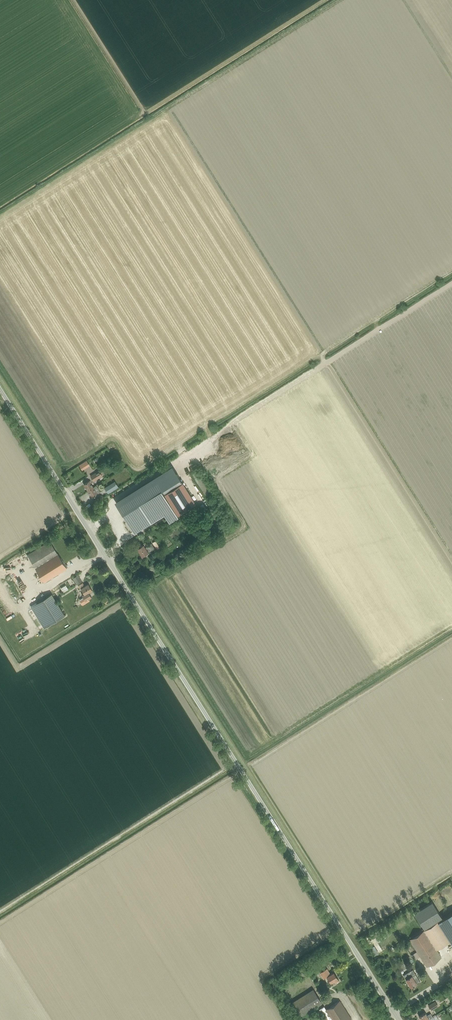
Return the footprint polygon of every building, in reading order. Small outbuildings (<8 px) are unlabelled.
[(312,385),(314,384),(332,373),(331,371),(328,367),(319,372),(321,372),(299,386),(306,384),(306,386),(308,386),(311,384),(312,385)] [(173,467),(155,479),(117,503),(134,531),(165,512),(170,520),(177,516),(174,511),(163,494),(182,482),(173,467)] [(99,471),(90,476),(93,481),(102,476),(99,471)] [(93,488),(90,484),(89,481),(83,485),(87,491),(93,488)] [(116,481),(105,488),(108,493),(119,486),(116,481)] [(163,494),(174,511),(177,516),(195,504),(196,504),(182,482),(163,494)] [(93,488),(87,491),(91,498),(100,492),(96,486),(93,488)] [(113,523),(118,521),(112,509),(108,512),(113,523)] [(66,569),(58,555),(49,541),(27,555),(35,569),(44,583),(66,569)] [(143,545),(137,549),(141,556),(148,552),(148,553),(154,548),(151,543),(148,545),(148,546),(145,548),(143,545)] [(78,575),(72,578),(76,585),(82,582),(78,575)] [(82,583),(78,586),(80,590),(81,589),(84,594),(82,596),(85,601),(85,603),(87,603),(87,600),(91,597),(88,593),(92,591),(88,584),(84,587),(82,583)] [(44,628),(49,625),(65,615),(51,594),(31,607),(44,628)] [(443,919),(432,902),(414,913),(424,928),(433,923),(434,924),(437,922),(443,919)] [(426,967),(441,957),(436,950),(449,942),(437,922),(434,924),(424,930),(424,931),(409,940),(426,967)] [(339,981),(338,979),(334,973),(330,975),(328,971),(325,973),(328,976),(327,977),(331,983),(334,981),(336,983),(339,981)] [(417,984),(412,976),(413,975),(410,971),(403,975),(406,979),(411,987),(417,984)] [(322,1003),(313,989),(293,1002),(301,1016),(317,1006),(324,1018),(326,1019),(350,1019),(351,1019),(340,1001),(326,1009),(322,1003)] [(438,1005),(435,1001),(428,1006),(431,1010),(438,1005)]
